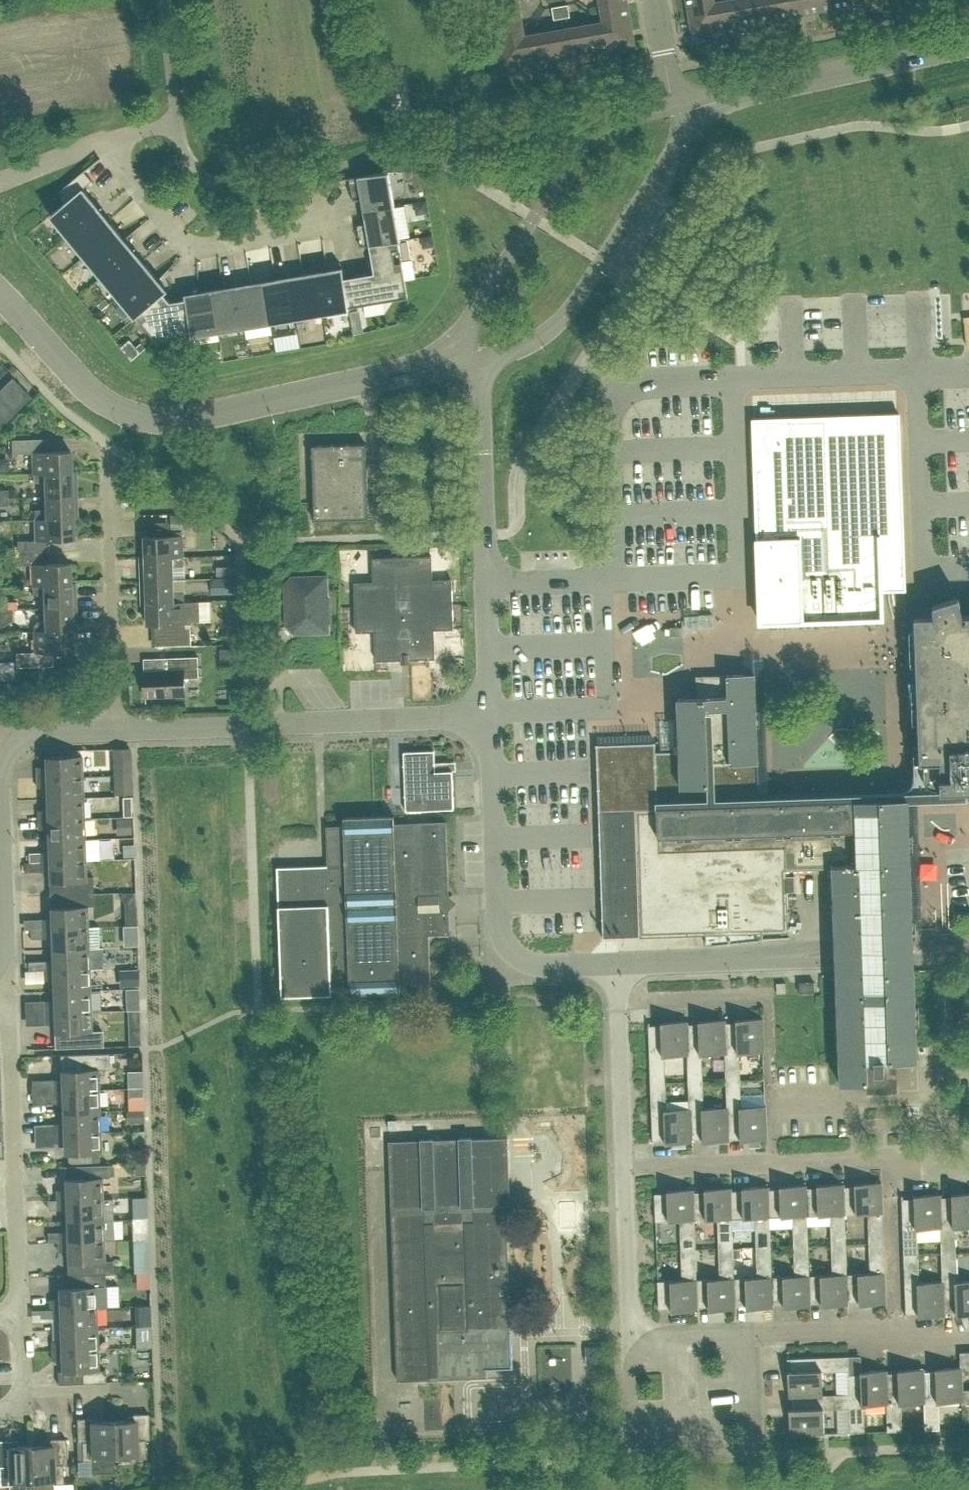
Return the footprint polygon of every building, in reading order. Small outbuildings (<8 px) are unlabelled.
[(497,26),(521,22),(517,0),(492,0),(497,26)] [(713,0),(688,0),(693,31),(727,26),(723,2),(713,3),(713,0)] [(727,26),(758,20),(755,0),(732,0),(723,2),(727,26)] [(758,20),(789,15),(786,0),(755,0),(758,20)] [(789,15),(820,9),(818,0),(786,0),(789,15)] [(820,9),(850,4),(850,0),(818,0),(820,9)] [(599,48),(633,42),(626,4),(602,8),(605,22),(595,24),(599,48)] [(560,6),(562,18),(570,16),(568,5),(560,6)] [(554,19),(562,18),(560,6),(552,7),(554,19)] [(497,26),(504,65),(538,59),(533,35),(524,36),(521,22),(497,26)] [(568,53),(599,48),(595,24),(564,29),(568,53)] [(538,59),(568,53),(564,29),(533,35),(538,59)] [(92,180),(84,171),(57,193),(65,202),(52,213),(69,234),(102,207),(100,208),(83,188),(92,180)] [(392,206),(387,172),(387,171),(349,178),(351,189),(348,190),(349,191),(351,190),(353,201),(362,199),(364,211),(392,206)] [(359,236),(361,247),(370,246),(369,245),(398,240),(392,206),(364,211),(366,223),(357,224),(359,235),(356,235),(356,236),(359,236)] [(100,209),(102,208),(102,207),(69,234),(86,255),(117,229),(100,209)] [(136,248),(135,247),(133,249),(117,229),(86,255),(103,275),(136,248)] [(405,280),(405,279),(398,240),(369,245),(370,246),(374,273),(375,273),(377,285),(405,280)] [(134,250),(136,248),(103,275),(120,295),(151,270),(134,250)] [(342,267),(316,272),(322,311),(348,307),(343,278),(344,278),(342,267)] [(168,291),(167,290),(151,270),(120,295),(137,316),(164,293),(164,294),(168,291)] [(290,276),(290,273),(289,274),(296,316),(322,311),(316,272),(290,276)] [(348,307),(407,297),(408,297),(405,280),(377,285),(375,273),(374,273),(344,278),(343,278),(348,307)] [(289,274),(288,274),(289,276),(263,281),(270,320),(296,316),(289,274)] [(237,282),(244,325),(270,320),(263,281),(238,285),(238,282),(237,282)] [(237,282),(236,282),(237,285),(211,289),(218,329),(244,325),(237,282)] [(211,289),(185,294),(186,299),(192,333),(218,329),(211,289)] [(137,316),(156,340),(192,333),(186,299),(170,301),(164,294),(164,293),(137,316)] [(131,359),(139,353),(130,342),(122,348),(131,359)] [(30,396),(12,378),(5,385),(23,403),(30,396)] [(759,590),(760,607),(761,622),(776,622),(881,618),(883,618),(882,590),(906,589),(899,414),(753,419),(759,590)] [(31,452),(32,474),(43,473),(70,472),(70,451),(49,451),(48,439),(11,440),(11,453),(31,452)] [(366,443),(312,445),(314,520),(368,518),(366,443)] [(44,496),(76,495),(76,479),(71,479),(70,472),(43,473),(44,496)] [(44,519),(72,518),(72,511),(77,510),(76,495),(44,496),(44,518),(44,519)] [(172,530),(188,529),(188,514),(171,515),(172,530)] [(44,518),(34,518),(34,540),(16,541),(17,553),(12,553),(46,552),(46,540),(73,539),(72,518),(44,519),(44,518)] [(173,556),(173,557),(183,556),(183,535),(144,536),(145,557),(173,556)] [(30,564),(31,585),(31,586),(42,585),(70,584),(69,563),(42,564),(41,552),(46,552),(12,553),(12,565),(30,564)] [(173,566),(184,566),(183,556),(173,557),(173,556),(145,557),(145,564),(141,564),(141,580),(174,579),(173,566)] [(432,556),(372,558),(373,582),(354,582),(356,632),(375,631),(376,660),(415,659),(435,658),(434,629),(453,629),(452,579),(433,580),(432,556)] [(217,575),(233,575),(233,566),(217,567),(217,575)] [(286,594),(285,594),(286,624),(288,624),(295,632),(295,633),(329,632),(329,624),(330,622),(329,596),(328,595),(327,575),(302,576),(302,577),(293,578),(286,585),(286,594)] [(141,580),(142,596),(146,596),(147,603),(174,602),(185,601),(185,591),(174,592),(174,579),(141,580)] [(75,591),(70,591),(70,584),(42,585),(31,586),(32,595),(42,594),(43,608),(75,607),(75,591)] [(964,614),(959,597),(933,605),(933,616),(914,616),(920,763),(923,762),(923,776),(924,779),(926,783),(928,786),(932,787),(936,788),(941,788),(941,791),(968,790),(968,614),(964,614)] [(147,603),(147,624),(155,624),(155,645),(191,644),(191,628),(186,628),(186,623),(209,622),(209,601),(185,602),(185,601),(174,602),(147,603)] [(44,631),(71,630),(71,623),(76,622),(75,607),(43,608),(44,630),(44,631)] [(670,627),(670,636),(683,636),(683,626),(670,627)] [(33,631),(34,652),(15,652),(16,667),(45,666),(44,652),(72,651),(71,630),(44,631),(44,630),(33,631)] [(240,648),(220,649),(221,666),(240,665),(240,648)] [(145,696),(185,695),(185,678),(199,677),(198,656),(169,657),(170,669),(144,670),(145,696)] [(0,663),(0,678),(1,678),(13,678),(13,676),(12,663),(0,663)] [(840,1083),(840,1084),(867,1083),(867,1092),(897,1091),(897,1088),(891,1089),(890,1061),(917,1060),(917,1054),(914,970),(914,958),(913,942),(912,929),(908,798),(759,803),(757,763),(754,673),(727,675),(703,676),(704,697),(680,698),(678,698),(678,700),(679,700),(680,741),(680,743),(681,743),(681,751),(680,751),(656,752),(655,752),(655,744),(656,744),(656,742),(653,742),(619,744),(598,744),(596,744),(603,938),(605,938),(605,937),(638,936),(638,937),(640,937),(639,936),(704,934),(706,934),(762,932),(771,931),(783,931),(788,931),(786,890),(786,875),(786,869),(813,868),(813,860),(833,860),(834,860),(834,866),(833,866),(835,921),(836,932),(836,945),(837,961),(837,994),(840,1083)] [(404,751),(406,811),(454,809),(452,770),(445,770),(445,762),(435,762),(434,750),(404,751)] [(130,774),(130,753),(113,753),(114,775),(130,774)] [(81,755),(48,756),(48,768),(36,768),(37,778),(82,776),(81,755)] [(131,793),(130,774),(114,775),(114,794),(131,793)] [(83,797),(82,776),(37,778),(37,787),(49,787),(49,798),(83,797)] [(50,810),(38,810),(38,820),(83,818),(83,797),(49,798),(50,810)] [(350,993),(400,991),(400,983),(430,982),(429,940),(429,934),(450,934),(449,894),(446,821),(394,823),(394,815),(343,817),(344,825),(326,826),(328,865),(279,866),(277,867),(282,996),(332,994),(332,986),(349,985),(350,993)] [(38,820),(38,829),(50,829),(51,840),(84,839),(83,818),(38,820)] [(28,852),(29,862),(85,860),(84,839),(51,840),(51,852),(28,852)] [(29,862),(29,872),(52,871),(53,894),(93,893),(92,877),(85,877),(85,860),(29,862)] [(786,875),(786,890),(795,890),(795,875),(786,875)] [(93,893),(53,894),(54,918),(41,919),(42,928),(87,927),(87,906),(93,906),(93,893)] [(134,893),(121,894),(121,899),(128,905),(134,905),(134,893)] [(54,937),(55,949),(88,948),(98,947),(97,926),(87,927),(42,928),(42,938),(54,937)] [(30,938),(42,938),(42,928),(30,929),(30,938)] [(43,969),(43,970),(89,969),(101,968),(100,947),(98,947),(88,948),(55,949),(55,960),(28,961),(28,970),(43,969)] [(43,970),(44,980),(56,979),(56,991),(90,990),(89,969),(43,970)] [(138,970),(123,971),(124,985),(138,985),(138,970)] [(799,992),(815,992),(814,981),(799,982),(799,992)] [(138,988),(126,989),(126,1002),(139,1001),(138,988)] [(57,1002),(44,1003),(45,1012),(90,1011),(100,1010),(99,989),(90,990),(56,991),(57,1002)] [(139,1010),(128,1011),(128,1021),(139,1020),(139,1010)] [(45,1012),(45,1022),(57,1021),(58,1047),(54,1047),(54,1048),(102,1046),(102,1031),(91,1031),(90,1011),(45,1012)] [(763,1052),(764,1079),(763,1052),(764,1052),(762,1018),(744,1019),(744,1022),(725,1022),(724,1023),(726,1053),(725,1053),(726,1080),(740,1079),(739,1053),(763,1052)] [(688,1055),(687,1055),(688,1081),(703,1081),(702,1054),(725,1053),(726,1053),(724,1023),(725,1022),(725,1019),(707,1020),(707,1023),(687,1024),(688,1055)] [(650,1022),(649,1022),(651,1083),(665,1082),(664,1055),(687,1055),(688,1055),(687,1024),(687,1021),(669,1021),(669,1024),(650,1025),(650,1022)] [(65,1081),(52,1081),(53,1091),(98,1089),(97,1069),(109,1069),(108,1053),(59,1055),(59,1056),(64,1055),(65,1081)] [(134,1065),(121,1066),(122,1087),(135,1086),(134,1065)] [(49,1073),(26,1073),(26,1094),(49,1094),(49,1073)] [(765,1105),(764,1079),(765,1105),(741,1106),(740,1079),(726,1080),(727,1106),(729,1137),(749,1136),(749,1140),(767,1139),(766,1105),(765,1105)] [(704,1107),(703,1081),(688,1081),(689,1108),(690,1108),(691,1139),(692,1139),(711,1138),(711,1141),(729,1140),(729,1137),(727,1106),(704,1107)] [(673,1142),(692,1142),(692,1139),(691,1139),(690,1108),(689,1108),(666,1109),(665,1082),(651,1083),(653,1143),(654,1143),(654,1140),(673,1139),(673,1142)] [(66,1112),(99,1110),(98,1089),(53,1091),(53,1101),(65,1100),(66,1112)] [(99,1103),(99,1115),(119,1114),(118,1102),(99,1103)] [(66,1123),(54,1123),(54,1133),(100,1131),(99,1110),(66,1112),(66,1123)] [(142,1110),(131,1111),(131,1122),(142,1122),(142,1110)] [(98,1153),(100,1153),(100,1131),(54,1133),(54,1143),(67,1142),(67,1163),(98,1162),(98,1153)] [(421,1140),(389,1141),(397,1379),(486,1376),(486,1369),(513,1368),(511,1314),(511,1309),(509,1309),(506,1203),(503,1203),(503,1191),(510,1191),(508,1137),(472,1138),(472,1137),(421,1139),(421,1140)] [(68,1190),(56,1190),(56,1200),(102,1198),(101,1177),(68,1178),(68,1190)] [(863,1182),(863,1186),(844,1186),(845,1214),(868,1213),(869,1243),(883,1242),(881,1182),(863,1182)] [(825,1184),(826,1187),(806,1188),(807,1215),(830,1214),(831,1244),(846,1244),(845,1214),(844,1186),(844,1183),(825,1184)] [(788,1185),(788,1188),(769,1189),(770,1217),(793,1216),(794,1246),(808,1245),(807,1215),(806,1188),(806,1185),(788,1185)] [(750,1187),(750,1190),(731,1190),(732,1218),(755,1217),(756,1247),(771,1246),(770,1217),(769,1189),(768,1186),(750,1187)] [(713,1188),(713,1191),(693,1192),(694,1219),(718,1219),(719,1248),(733,1248),(732,1218),(731,1190),(731,1187),(713,1188)] [(656,1221),(656,1220),(657,1250),(658,1250),(657,1221),(680,1220),(681,1250),(695,1249),(694,1219),(693,1192),(693,1189),(675,1189),(675,1192),(655,1193),(656,1221)] [(940,1228),(941,1254),(956,1254),(955,1227),(968,1227),(968,1193),(960,1193),(960,1196),(940,1197),(941,1228),(940,1228)] [(917,1229),(940,1228),(941,1228),(940,1197),(940,1194),(922,1194),(922,1198),(903,1198),(903,1195),(902,1195),(904,1256),(918,1255),(917,1229)] [(48,1200),(49,1210),(69,1209),(69,1220),(103,1219),(102,1198),(56,1200),(48,1200)] [(46,1232),(46,1242),(58,1242),(103,1240),(113,1240),(113,1219),(103,1219),(69,1220),(70,1232),(58,1232),(46,1232)] [(104,1274),(112,1274),(112,1260),(104,1260),(103,1240),(58,1242),(58,1251),(70,1251),(71,1262),(66,1262),(67,1274),(67,1275),(104,1273),(104,1274)] [(867,1303),(886,1303),(883,1242),(869,1243),(870,1273),(847,1273),(848,1301),(867,1300),(867,1303)] [(830,1305),(848,1304),(848,1301),(847,1273),(846,1244),(831,1244),(832,1274),(809,1275),(810,1302),(830,1302),(830,1305)] [(810,1306),(810,1302),(809,1275),(808,1245),(794,1246),(795,1275),(772,1276),(773,1304),(792,1303),(792,1306),(810,1306)] [(755,1308),(773,1307),(773,1304),(772,1276),(771,1246),(756,1247),(757,1277),(734,1278),(735,1305),(755,1304),(755,1308)] [(735,1305),(734,1278),(733,1248),(719,1248),(720,1278),(697,1279),(698,1306),(717,1306),(717,1309),(735,1308),(735,1305)] [(698,1306),(697,1279),(695,1249),(681,1250),(682,1279),(659,1280),(658,1250),(657,1250),(658,1280),(659,1308),(679,1307),(680,1310),(698,1310),(698,1306)] [(957,1281),(956,1254),(941,1254),(942,1281),(943,1281),(944,1312),(945,1312),(964,1311),(964,1314),(968,1314),(968,1280),(957,1281)] [(943,1281),(942,1281),(919,1282),(918,1255),(904,1256),(906,1316),(907,1316),(907,1313),(927,1312),(927,1315),(945,1315),(945,1312),(944,1312),(943,1281)] [(62,1299),(50,1299),(50,1309),(96,1307),(106,1307),(104,1274),(104,1273),(67,1275),(67,1274),(57,1274),(57,1288),(62,1288),(62,1299)] [(63,1329),(96,1328),(96,1307),(50,1309),(51,1318),(63,1318),(63,1329)] [(151,1326),(137,1326),(138,1347),(152,1347),(151,1326)] [(64,1341),(51,1341),(52,1351),(97,1349),(96,1328),(63,1329),(64,1341)] [(57,1384),(106,1382),(105,1370),(98,1370),(97,1349),(52,1351),(52,1360),(64,1360),(65,1371),(57,1371),(57,1384)] [(960,1352),(961,1366),(962,1366),(968,1366),(968,1351),(960,1352)] [(788,1379),(789,1397),(792,1397),(792,1396),(823,1395),(823,1394),(822,1371),(848,1370),(849,1370),(849,1356),(787,1358),(788,1359),(791,1359),(791,1378),(788,1379)] [(924,1402),(925,1429),(940,1429),(939,1402),(962,1401),(962,1389),(963,1389),(962,1366),(961,1366),(961,1367),(944,1367),(944,1371),(924,1371),(925,1402),(924,1402)] [(887,1404),(888,1431),(902,1430),(901,1403),(924,1402),(925,1402),(924,1371),(924,1368),(906,1369),(906,1372),(887,1373),(886,1373),(887,1404)] [(849,1408),(850,1432),(864,1432),(864,1404),(887,1404),(886,1373),(887,1373),(887,1369),(869,1370),(869,1373),(849,1374),(849,1370),(848,1370),(849,1393),(850,1408),(849,1408)] [(790,1416),(790,1434),(824,1433),(823,1409),(849,1408),(850,1408),(849,1393),(823,1394),(823,1395),(792,1396),(792,1397),(793,1416),(790,1416)] [(133,1414),(133,1420),(112,1420),(114,1455),(135,1455),(135,1458),(146,1458),(145,1439),(149,1439),(148,1413),(133,1414)] [(112,1472),(112,1456),(114,1455),(112,1420),(91,1421),(91,1418),(76,1418),(77,1442),(81,1442),(82,1460),(90,1460),(91,1472),(112,1472)] [(51,1445),(29,1445),(31,1489),(53,1489),(53,1483),(63,1483),(62,1464),(66,1464),(65,1438),(50,1439),(51,1445)] [(9,1485),(9,1489),(31,1489),(29,1445),(8,1446),(8,1440),(0,1440),(0,1485),(9,1485)]
